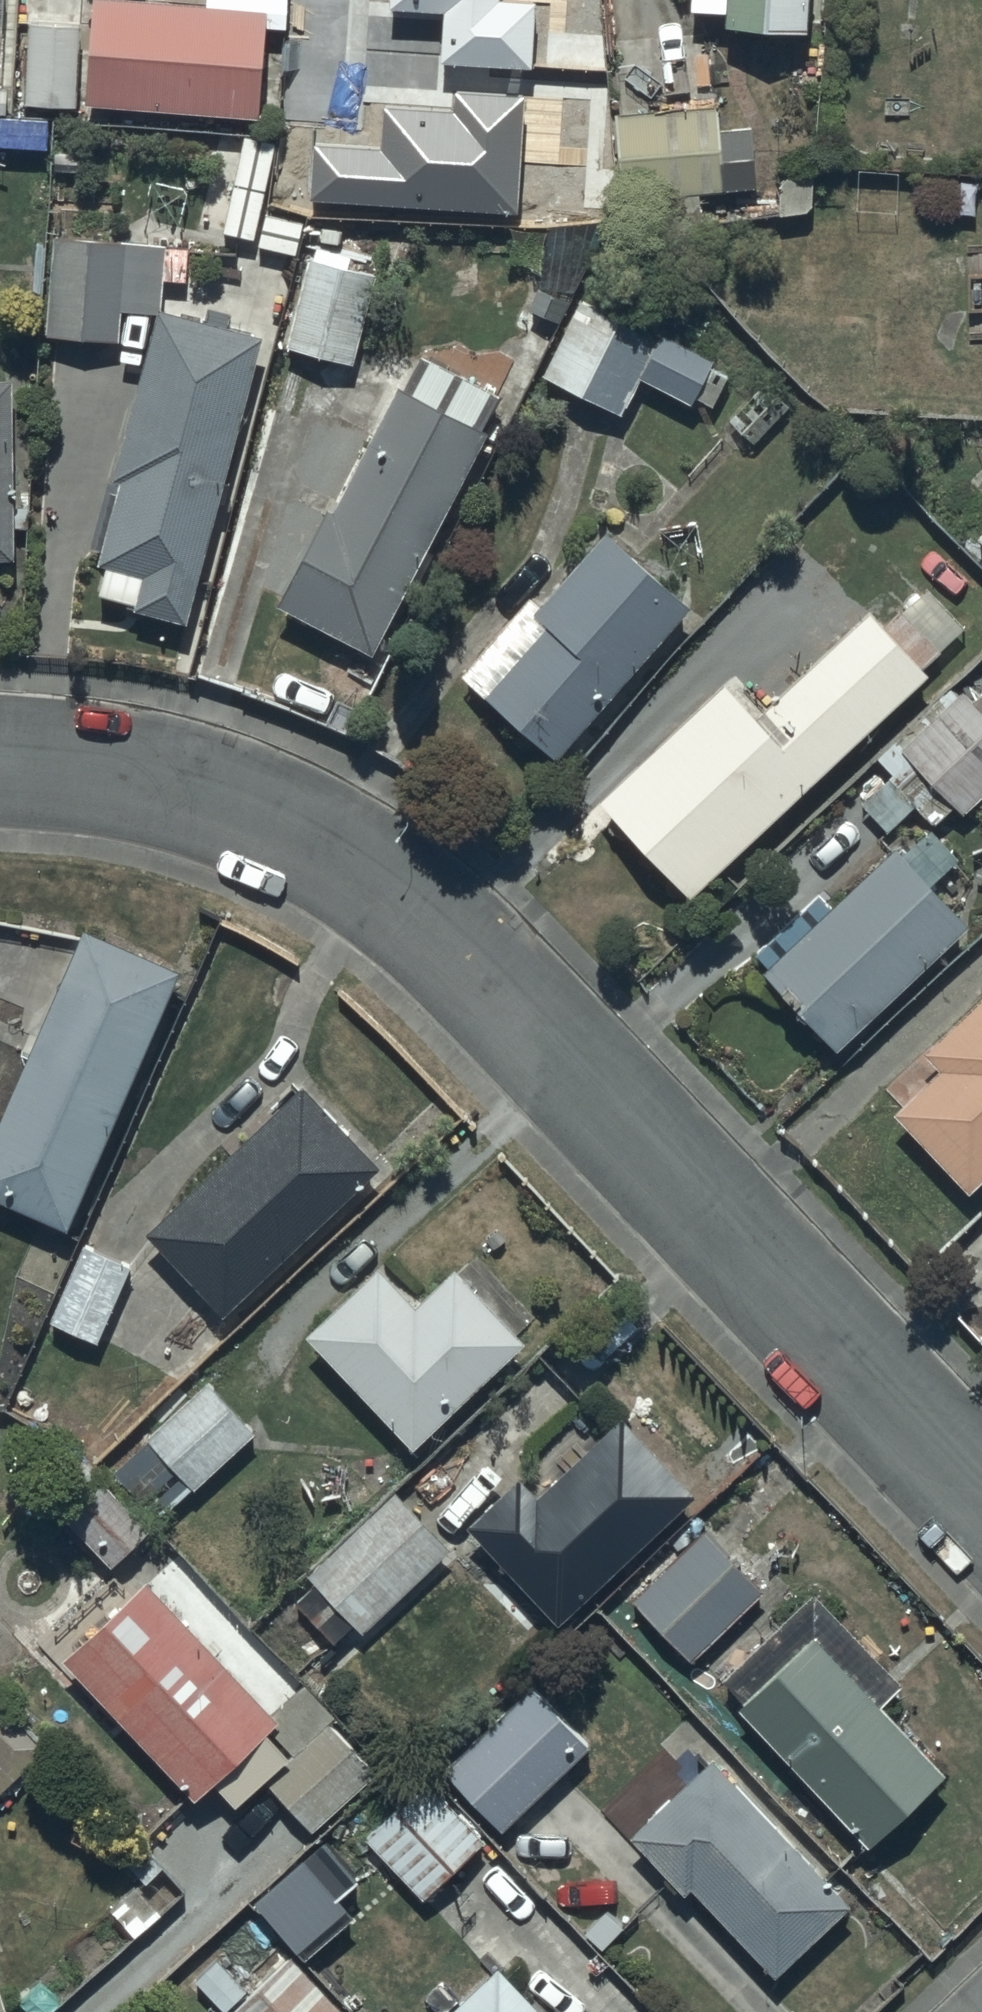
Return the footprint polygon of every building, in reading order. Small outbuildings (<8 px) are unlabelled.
[(143,0),(97,0),(90,106),(263,117),(270,8),(143,0)] [(696,14),(728,15),(727,30),(809,33),(810,0),(696,0),(696,14)] [(81,23),(30,23),(26,106),(78,109),(81,23)] [(721,109),(619,115),(624,198),(725,193),(721,109)] [(126,243),(55,239),(50,338),(119,342),(121,312),(159,314),(161,281),(187,282),(189,251),(165,250),(165,247),(126,245),(126,243)] [(375,275),(309,259),(288,345),(355,361),(375,275)] [(659,336),(582,299),(544,379),(621,416),(637,381),(710,416),(732,370),(659,336)] [(187,628),(264,339),(163,312),(113,480),(121,482),(98,568),(108,570),(100,598),(138,608),(137,614),(187,628)] [(20,565),(19,378),(0,378),(0,565),(20,565)] [(489,429),(403,386),(338,516),(328,511),(281,606),(376,654),(489,429)] [(534,620),(525,632),(511,621),(462,680),(561,762),(689,610),(606,535),(534,620)] [(723,686),(600,802),(691,901),(930,681),(922,672),(967,631),(929,589),(886,629),(875,616),(771,712),(758,723),(723,686)] [(975,702),(968,693),(960,700),(953,691),(878,758),(895,777),(862,806),(889,836),(917,810),(934,829),(958,808),(966,817),(981,803),(981,696),(975,702)] [(892,850),(833,908),(820,895),(758,955),(770,968),(762,976),(838,1052),(966,927),(931,890),(959,864),(929,833),(902,860),(892,850)] [(179,974),(83,934),(0,1131),(0,1202),(70,1232),(179,974)] [(924,1055),(939,1072),(892,1116),(965,1194),(981,1178),(981,1000),(924,1055)] [(225,1316),(376,1169),(301,1088),(148,1237),(225,1316)] [(131,1265),(84,1244),(51,1323),(98,1342),(131,1265)] [(380,1267),(307,1338),(412,1451),(525,1346),(454,1271),(417,1306),(380,1267)] [(253,1437),(209,1385),(148,1440),(194,1491),(253,1437)] [(521,1481),(470,1532),(557,1626),(695,1498),(624,1421),(539,1500),(521,1481)] [(106,1477),(62,1514),(112,1568),(154,1529),(106,1477)] [(452,1555),(394,1495),(308,1577),(367,1637),(452,1555)] [(761,1599),(705,1539),(635,1602),(691,1663),(761,1599)] [(152,1585),(65,1661),(196,1802),(273,1731),(296,1756),(268,1781),(316,1833),(375,1778),(328,1727),(334,1721),(304,1688),(274,1716),(152,1585)] [(900,1686),(812,1595),(722,1684),(745,1707),(739,1713),(870,1850),(946,1778),(878,1707),(900,1686)] [(589,1747),(532,1688),(446,1773),(504,1831),(589,1747)] [(0,1718),(0,1794),(44,1756),(13,1720),(7,1725),(0,1718)] [(849,1908),(714,1764),(630,1839),(685,1897),(692,1891),(774,1978),(849,1908)] [(485,1838),(427,1782),(367,1840),(422,1898),(485,1838)] [(207,1992),(226,2011),(225,2011),(341,2011),(289,1960),(255,1995),(229,1970),(207,1992)] [(499,1968),(454,2011),(541,2011),(499,1968)] [(0,1985),(0,2011),(9,2011),(0,1985)]
